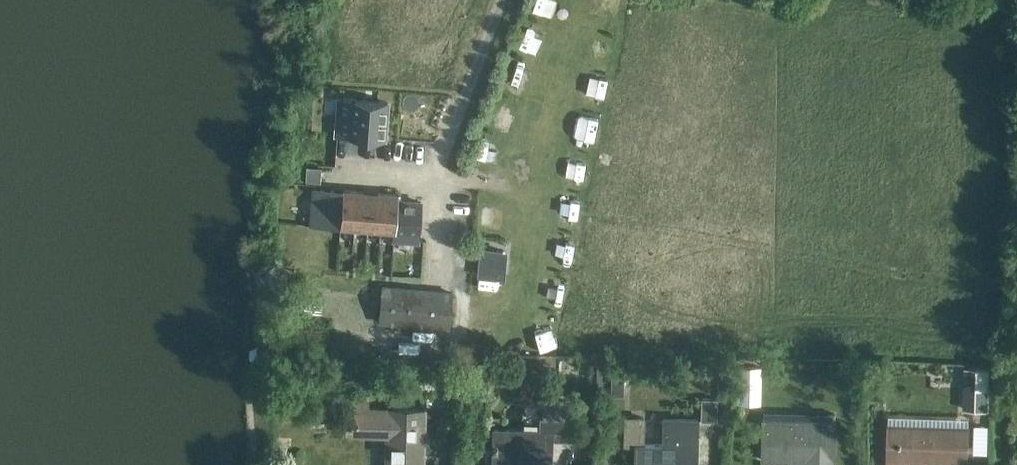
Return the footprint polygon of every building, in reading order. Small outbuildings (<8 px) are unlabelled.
[(338,115),(337,134),(352,135),(385,138),(387,102),(354,99),(354,100),(350,99),(349,115),(338,115)] [(306,166),(306,180),(320,181),(321,167),(306,166)] [(314,188),(311,224),(340,226),(340,227),(394,231),(393,237),(417,239),(421,201),(399,200),(400,194),(397,194),(397,193),(382,192),(382,198),(357,196),(358,190),(343,189),(343,190),(314,188)] [(480,248),(478,274),(500,276),(502,250),(480,248)] [(449,325),(450,292),(379,288),(377,321),(449,325)] [(387,433),(386,464),(419,464),(419,436),(424,436),(425,409),(392,408),(392,411),(367,410),(367,400),(356,399),(355,429),(387,430),(387,433)] [(543,414),(541,414),(541,429),(494,428),(492,464),(526,464),(549,464),(550,439),(565,440),(566,415),(565,414),(566,400),(544,399),(543,414)] [(635,443),(634,464),(696,464),(697,419),(663,418),(663,443),(643,442),(643,417),(626,416),(625,443),(635,443)] [(834,423),(762,421),(761,459),(808,460),(807,464),(833,464),(834,423)] [(969,426),(889,424),(888,464),(905,464),(905,461),(968,462),(969,426)]
